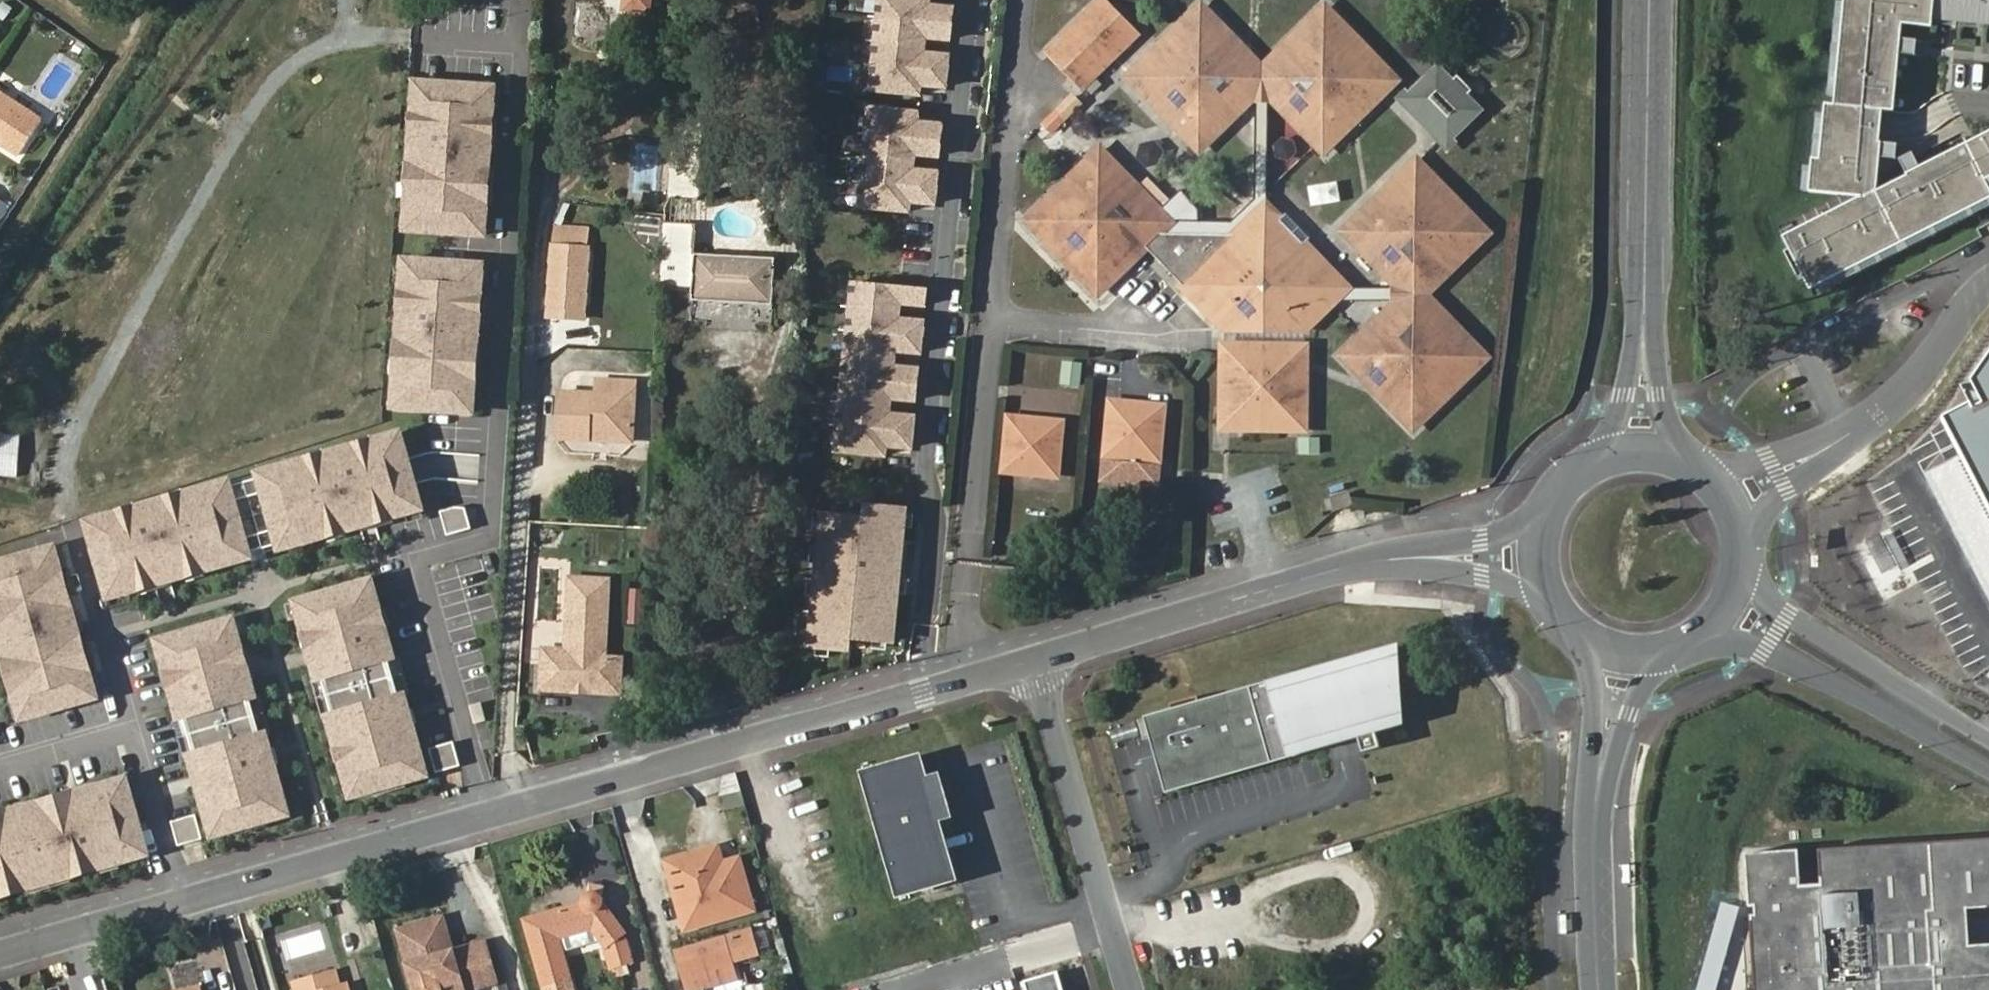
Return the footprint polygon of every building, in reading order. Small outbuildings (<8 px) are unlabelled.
[(625,9),(648,10),(648,0),(625,0),(625,9)] [(871,89),(919,93),(920,83),(945,86),(948,56),(923,53),(924,36),(949,38),(952,8),(927,6),(927,0),(880,0),(871,89)] [(1048,52),(1082,88),(1137,34),(1103,0),(1101,0),(1048,52)] [(1898,71),(1888,70),(1894,17),(1904,18),(1934,21),(1935,12),(1988,18),(1988,0),(1848,0),(1838,89),(1837,98),(1828,97),(1826,106),(1821,151),(1814,150),(1813,159),(1810,184),(1867,190),(1873,136),(1881,137),(1885,103),(1895,104),(1898,71)] [(1848,0),(1840,0),(1830,88),(1838,89),(1848,0)] [(1201,9),(1184,25),(1188,28),(1204,13),(1201,9)] [(1325,10),(1321,14),(1336,29),(1341,25),(1325,10)] [(1152,65),(1134,83),(1169,119),(1182,106),(1190,114),(1176,127),(1199,149),(1247,103),(1248,86),(1263,71),(1204,13),(1188,28),(1184,25),(1147,61),(1152,65)] [(1321,14),(1263,71),(1276,84),(1276,102),(1325,150),(1348,127),(1335,114),(1343,107),(1356,119),(1391,85),(1375,69),(1379,64),(1341,25),(1336,29),(1321,14)] [(1918,50),(1920,35),(1903,33),(1904,18),(1894,17),(1888,70),(1898,71),(1901,48),(1918,50)] [(1129,78),(1134,83),(1152,65),(1147,61),(1129,78)] [(1396,80),(1379,64),(1375,69),(1391,85),(1396,80)] [(1438,67),(1406,98),(1449,141),(1481,109),(1467,96),(1473,90),(1458,75),(1452,80),(1438,67)] [(1276,84),(1263,71),(1248,86),(1247,103),(1257,113),(1257,201),(1234,223),(1171,223),(1160,233),(1240,233),(1266,206),(1267,204),(1267,111),(1276,102),(1276,84)] [(479,205),(481,169),(486,169),(488,137),(483,137),(485,119),(490,120),(492,88),(413,83),(411,114),(416,115),(414,132),(409,132),(407,164),(412,164),(410,200),(405,200),(403,222),(408,231),(482,236),(484,205),(479,205)] [(1052,135),(1082,102),(1070,91),(1039,124),(1052,135)] [(0,92),(0,141),(18,153),(39,119),(0,92)] [(1821,151),(1826,106),(1819,105),(1814,150),(1821,151)] [(1182,106),(1169,119),(1176,127),(1190,114),(1182,106)] [(1335,114),(1348,127),(1356,119),(1343,107),(1335,114)] [(917,113),(870,108),(860,206),(908,210),(909,200),(934,202),(937,173),(911,170),(913,153),(938,155),(941,125),(916,123),(917,113)] [(1988,194),(1988,178),(1987,175),(1988,174),(1988,128),(1969,138),(1972,144),(1909,175),(1906,169),(1876,183),(1881,192),(1819,222),(1814,213),(1784,228),(1811,282),(1818,278),(1988,194)] [(1873,136),(1867,190),(1863,190),(1814,213),(1819,222),(1881,192),(1876,183),(1879,152),(1895,154),(1897,139),(1881,137),(1873,136)] [(1909,175),(1972,144),(1969,138),(1922,161),(1914,146),(1901,153),(1908,167),(1906,169),(1909,175)] [(670,145),(670,197),(700,198),(700,145),(670,145)] [(1160,233),(1171,223),(1100,152),(1078,174),(1091,186),(1082,194),(1070,182),(1032,219),(1049,236),(1045,239),(1082,277),(1086,272),(1103,290),(1152,242),(1160,233)] [(1810,184),(1813,159),(1806,158),(1803,183),(1810,184)] [(1416,163),(1412,167),(1427,183),(1432,178),(1416,163)] [(1408,280),(1423,296),(1482,238),(1465,221),(1470,216),(1432,178),(1427,183),(1412,167),(1376,201),(1388,213),(1380,221),(1368,209),(1346,232),(1392,280),(1408,280)] [(1091,186),(1078,174),(1070,182),(1082,194),(1091,186)] [(1822,285),(1988,203),(1988,194),(1818,278),(1822,285)] [(10,204),(0,197),(0,218),(10,204)] [(1376,201),(1368,209),(1380,221),(1388,213),(1376,201)] [(1268,329),(1290,329),(1330,289),(1295,253),(1305,244),(1280,220),(1266,206),(1240,233),(1160,233),(1152,242),(1190,281),(1187,284),(1230,328),(1241,329),(1258,310),(1269,320),(1265,325),(1268,329)] [(1280,220),(1305,244),(1311,238),(1286,214),(1280,220)] [(1465,221),(1482,238),(1487,233),(1470,216),(1465,221)] [(1049,236),(1032,219),(1028,222),(1045,239),(1049,236)] [(691,287),(693,222),(661,221),(659,286),(691,287)] [(551,222),(551,243),(586,245),(587,224),(551,222)] [(551,243),(547,313),(582,315),(586,245),(551,243)] [(1386,303),(1393,310),(1410,309),(1423,296),(1408,280),(1392,280),(1385,287),(1348,287),(1305,244),(1295,253),(1330,289),(1290,329),(1308,329),(1335,302),(1386,303)] [(694,256),(692,300),(773,303),(774,259),(694,256)] [(480,266),(401,261),(399,292),(404,293),(402,310),(397,310),(395,342),(400,342),(398,378),(393,378),(390,409),(469,415),(472,383),(467,383),(469,347),(474,347),(476,315),(471,315),(473,298),(478,298),(480,266)] [(1086,272),(1082,277),(1099,294),(1103,290),(1086,272)] [(926,288),(853,281),(837,450),(885,454),(886,444),(911,447),(914,417),(889,414),(890,397),(915,399),(918,369),(893,367),(895,349),(920,352),(923,322),(897,319),(899,302),(924,303),(926,288)] [(1346,357),(1367,379),(1378,367),(1386,375),(1374,387),(1410,424),(1427,407),(1432,412),(1471,374),(1466,369),(1481,355),(1423,296),(1410,309),(1393,310),(1346,357)] [(1260,329),(1268,329),(1265,325),(1269,320),(1258,310),(1241,329),(1260,329)] [(1227,351),(1226,407),(1237,408),(1244,414),(1243,428),(1304,429),(1306,373),(1295,373),(1286,363),(1286,352),(1227,351)] [(1306,352),(1286,352),(1286,363),(1295,373),(1306,373),(1306,352)] [(1486,359),(1481,355),(1466,369),(1471,374),(1486,359)] [(1975,380),(1987,405),(1950,423),(1988,499),(1988,359),(1975,380)] [(1059,386),(1079,388),(1081,362),(1061,361),(1059,386)] [(1378,367),(1367,379),(1374,387),(1386,375),(1378,367)] [(560,389),(558,434),(589,436),(590,428),(614,429),(614,437),(633,438),(636,378),(598,376),(597,391),(560,389)] [(1113,405),(1109,455),(1158,459),(1163,409),(1113,405)] [(1237,408),(1226,407),(1226,427),(1243,428),(1244,414),(1237,408)] [(1427,407),(1410,424),(1415,428),(1432,412),(1427,407)] [(431,442),(461,444),(463,418),(433,416),(431,442)] [(1012,420),(1007,471),(1058,474),(1062,424),(1012,420)] [(590,428),(589,436),(614,437),(614,429),(590,428)] [(305,457),(258,470),(259,475),(263,490),(274,527),(278,542),(280,547),(327,533),(326,528),(343,524),(344,528),(375,520),(374,515),(390,510),(392,515),(422,506),(400,430),(370,439),(372,443),(355,448),(353,443),(322,452),(324,457),(307,462),(305,457)] [(1296,455),(1320,454),(1319,436),(1295,437),(1296,455)] [(372,443),(370,439),(353,443),(355,448),(372,443)] [(307,462),(324,457),(322,452),(305,457),(307,462)] [(263,490),(259,475),(230,483),(235,498),(263,490)] [(230,483),(229,479),(182,492),(183,497),(166,501),(165,497),(134,505),(135,510),(118,515),(117,510),(87,519),(108,595),(139,586),(137,582),(154,577),(155,582),(186,573),(185,568),(202,563),(203,568),(251,555),(249,550),(245,535),(235,498),(230,483)] [(183,497),(182,492),(165,497),(166,501),(183,497)] [(1331,502),(1336,513),(1354,507),(1350,496),(1331,502)] [(118,515),(135,510),(134,505),(117,510),(118,515)] [(893,641),(905,509),(867,505),(866,518),(822,514),(810,645),(848,649),(849,637),(893,641)] [(440,511),(447,535),(471,528),(465,507),(454,506),(440,511)] [(392,515),(390,510),(374,515),(375,520),(392,515)] [(344,528),(343,524),(326,528),(327,533),(344,528)] [(278,542),(274,527),(245,535),(249,550),(278,542)] [(61,568),(55,547),(50,548),(56,569),(61,568)] [(79,631),(74,633),(68,613),(73,612),(61,568),(56,569),(50,548),(0,562),(0,633),(2,632),(7,651),(2,653),(15,698),(20,696),(26,717),(93,699),(87,677),(91,676),(79,631)] [(203,568),(202,563),(185,568),(186,573),(203,568)] [(589,572),(570,570),(566,648),(557,657),(543,657),(542,682),(620,685),(622,650),(605,650),(609,584),(588,582),(589,572)] [(139,586),(155,582),(154,577),(137,582),(139,586)] [(373,578),(296,600),(301,616),(305,630),(310,628),(314,645),(310,647),(319,678),(323,677),(334,714),(329,715),(338,746),(343,745),(346,758),(342,759),(352,796),(375,789),(373,785),(404,776),(405,781),(428,774),(414,724),(419,723),(415,708),(410,710),(405,694),(400,695),(390,658),(395,657),(386,625),(381,626),(376,610),(381,608),(373,578)] [(626,589),(626,624),(644,624),(644,588),(626,589)] [(301,616),(296,600),(286,603),(291,619),(301,616)] [(386,625),(381,608),(376,610),(381,626),(386,625)] [(79,631),(73,612),(68,613),(74,633),(79,631)] [(244,614),(234,617),(238,633),(249,630),(244,614)] [(234,617),(157,638),(166,668),(171,667),(176,684),(171,685),(180,717),(185,716),(195,753),(190,754),(213,835),(235,829),(234,824),(265,815),(266,820),(289,814),(275,764),(280,762),(276,747),(271,748),(266,732),(262,734),(251,697),(256,695),(247,664),(242,665),(237,648),(242,647),(234,617)] [(314,645),(310,628),(305,630),(310,647),(314,645)] [(247,664),(242,647),(237,648),(242,665),(247,664)] [(1360,739),(1348,698),(1359,695),(1364,713),(1372,711),(1378,734),(1405,727),(1384,650),(1201,700),(1207,723),(1178,731),(1172,708),(1146,716),(1157,758),(1167,792),(1340,744),(1360,739)] [(405,694),(395,657),(390,658),(400,695),(405,694)] [(176,684),(171,667),(166,668),(171,685),(176,684)] [(97,697),(91,676),(87,677),(93,699),(97,697)] [(334,714),(323,677),(319,678),(329,715),(334,714)] [(266,732),(256,695),(251,697),(262,734),(266,732)] [(1171,703),(1178,731),(1207,723),(1201,700),(1199,695),(1171,703)] [(1348,698),(1364,754),(1382,749),(1378,734),(1372,711),(1364,713),(1359,695),(1348,698)] [(26,717),(20,696),(15,698),(21,719),(26,717)] [(480,699),(468,702),(474,723),(486,720),(480,699)] [(185,716),(180,717),(190,754),(195,753),(185,716)] [(429,748),(436,772),(460,765),(453,741),(429,748)] [(346,758),(343,745),(338,746),(342,759),(346,758)] [(957,878),(922,755),(865,771),(900,894),(957,878)] [(375,789),(405,781),(404,776),(373,785),(375,789)] [(126,778),(96,787),(97,792),(80,797),(78,792),(34,805),(35,810),(14,815),(13,811),(0,814),(0,897),(29,888),(28,884),(67,872),(69,877),(101,868),(100,863),(116,859),(117,863),(148,855),(126,778)] [(97,792),(96,787),(78,792),(80,797),(97,792)] [(14,815),(35,810),(34,805),(13,811),(14,815)] [(196,814),(172,821),(179,845),(203,838),(196,814)] [(235,829),(266,820),(265,815),(234,824),(235,829)] [(1746,851),(1755,989),(1988,989),(1988,945),(1970,946),(1967,909),(1988,907),(1988,839),(1821,850),(1824,885),(1803,887),(1800,848),(1746,851)] [(720,850),(686,859),(691,877),(726,867),(720,850)] [(117,863),(116,859),(100,863),(101,868),(117,863)] [(686,859),(665,865),(684,934),(752,915),(738,863),(726,867),(691,877),(686,859)] [(29,888),(69,877),(67,872),(28,884),(29,888)] [(595,936),(601,944),(608,953),(613,971),(636,965),(627,938),(604,909),(606,905),(606,901),(604,897),(601,894),(597,893),(593,894),(589,896),(588,900),(587,904),(589,908),(527,926),(546,989),(557,989),(572,986),(563,955),(560,946),(595,936)] [(395,933),(400,951),(432,942),(436,958),(450,954),(446,938),(441,920),(395,933)] [(563,955),(601,944),(595,936),(560,946),(563,955)] [(400,951),(411,989),(477,989),(491,986),(479,947),(450,954),(436,958),(432,942),(400,951)] [(682,989),(712,989),(736,983),(724,944),(673,959),(682,989)] [(1058,973),(1023,983),(1025,989),(1063,989),(1058,973)] [(332,981),(296,989),(334,989),(332,981)]
